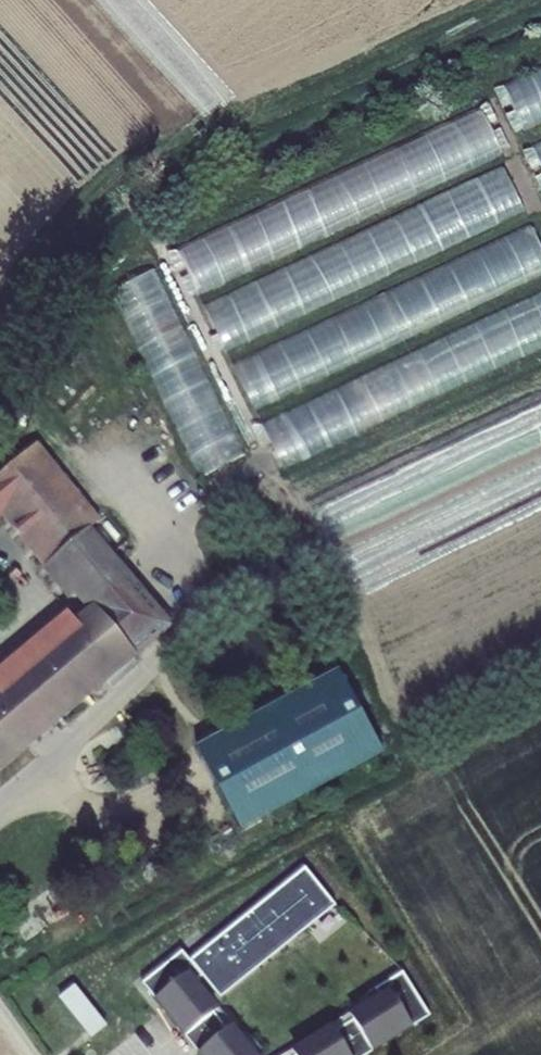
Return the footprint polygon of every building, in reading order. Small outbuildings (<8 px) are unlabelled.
[(494,83),(514,130),(540,118),(540,64),(494,83)] [(484,117),(173,239),(192,286),(512,160),(500,128),(490,132),(484,117)] [(531,142),(540,166),(540,138),(531,142)] [(514,174),(201,292),(217,334),(530,216),(514,174)] [(230,353),(245,392),(540,277),(540,245),(537,234),(230,353)] [(197,475),(241,455),(153,265),(109,286),(197,475)] [(256,414),(272,455),(540,349),(540,303),(256,414)] [(103,520),(84,497),(36,441),(0,470),(0,524),(67,601),(72,597),(88,617),(0,689),(0,771),(169,625),(90,531),(103,520)] [(324,676),(239,723),(295,804),(372,763),(324,676)] [(228,839),(295,804),(239,723),(181,754),(228,839)] [(191,986),(202,976),(216,994),(292,932),(296,938),(335,906),(304,868),(189,960),(181,951),(141,984),(198,1054),(247,1054),(191,986)] [(430,1016),(402,972),(374,990),(382,1002),(297,1054),(368,1054),(430,1016)] [(72,981),(55,995),(89,1036),(106,1023),(72,981)]
